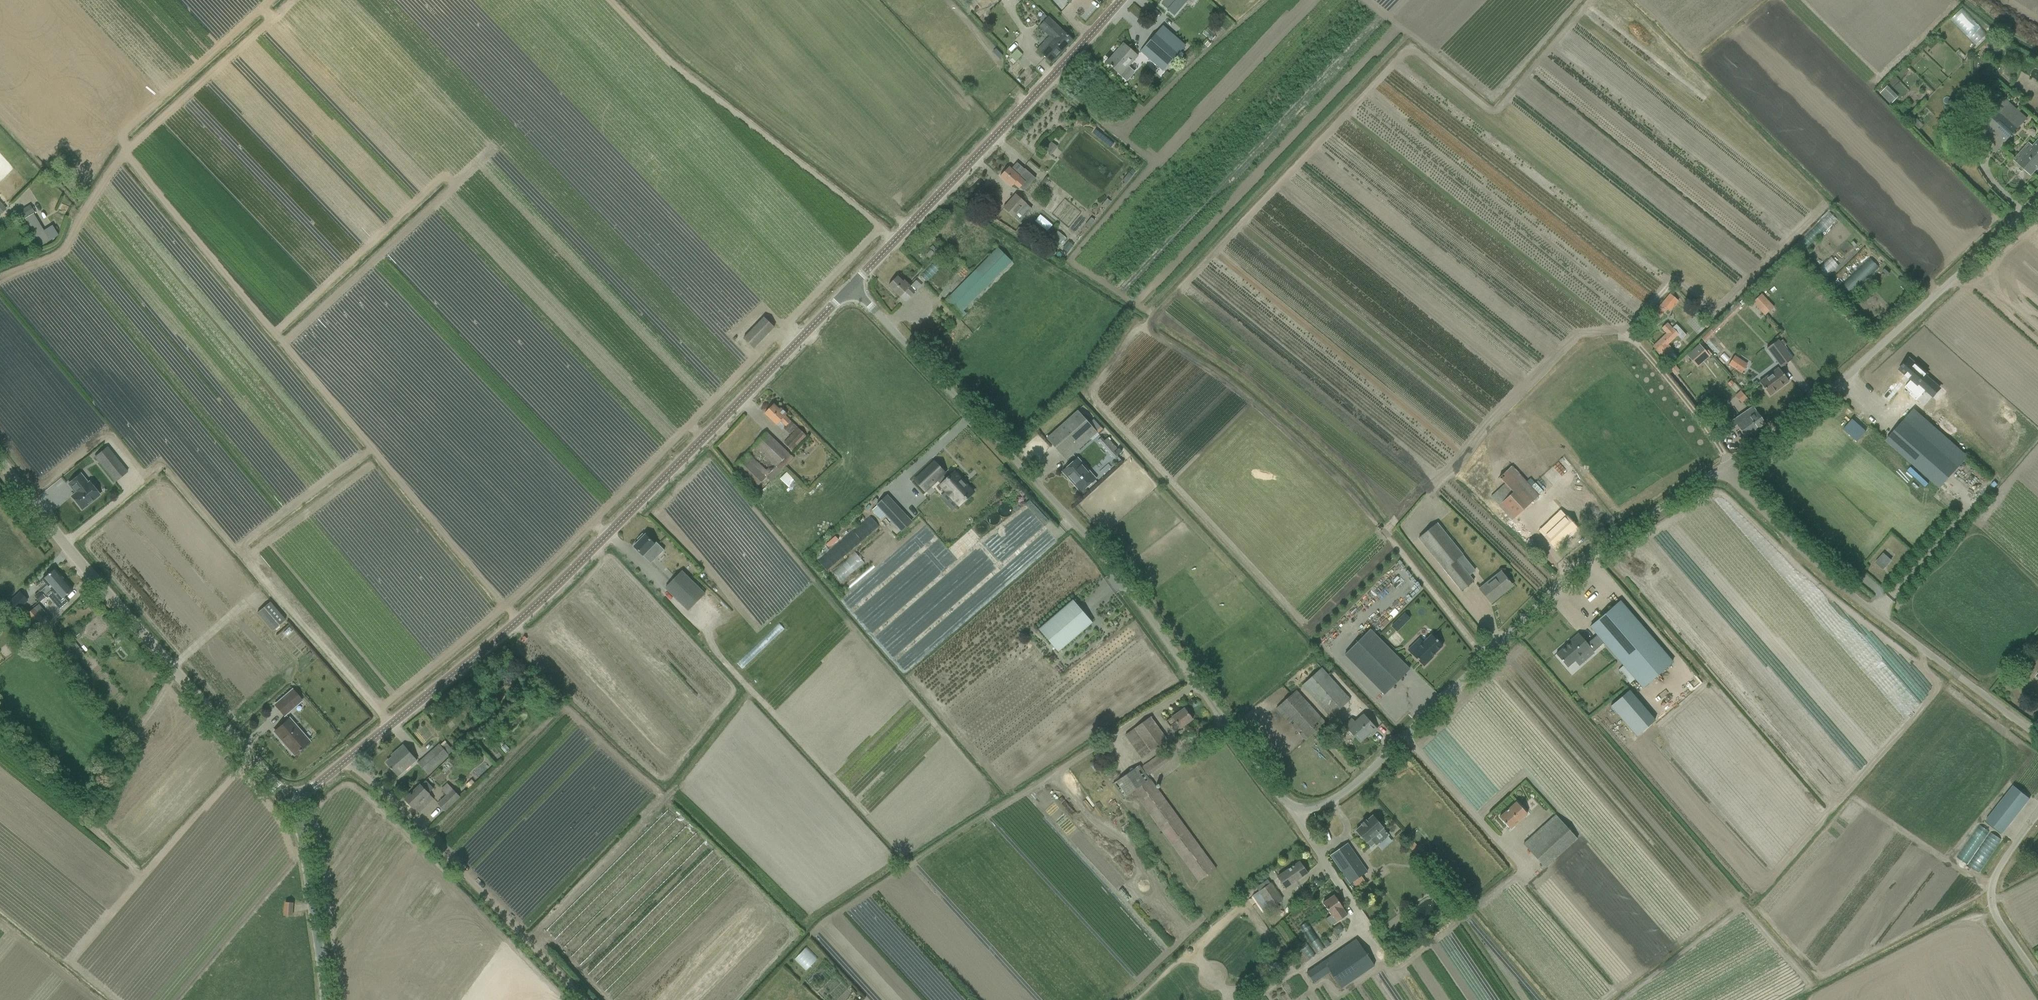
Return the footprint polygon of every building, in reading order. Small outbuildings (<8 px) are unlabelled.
[(1163,3),(1169,8),(1168,10),(1174,15),(1188,0),(1165,0),(1163,3)] [(1199,15),(1204,18),(1208,12),(1202,9),(1199,15)] [(1964,9),(1959,16),(1974,27),(1979,21),(1964,9)] [(1040,27),(1049,36),(1037,49),(1052,63),(1073,41),(1062,30),(1048,18),(1040,27)] [(1944,30),(1970,54),(1976,48),(1950,24),(1944,30)] [(1977,30),(1985,34),(1988,28),(1981,24),(1977,30)] [(1163,26),(1140,51),(1163,71),(1185,46),(1163,26)] [(1135,72),(1129,67),(1138,57),(1123,44),(1118,51),(1119,52),(1109,64),(1107,62),(1107,63),(1110,66),(1112,68),(1112,67),(1127,81),(1135,72)] [(1023,55),(1017,50),(1010,56),(1016,62),(1023,55)] [(1891,87),(1883,95),(1894,106),(1902,98),(1891,87)] [(2026,119),(2019,112),(2003,97),(1972,132),(1988,146),(1996,153),(2026,119)] [(1914,117),(1907,123),(1912,130),(1920,123),(1914,117)] [(2033,147),(2029,143),(2014,160),(2031,175),(2037,168),(2037,141),(2033,147)] [(1058,148),(1052,155),(1060,161),(1066,154),(1058,148)] [(1009,167),(1000,177),(1007,184),(1011,187),(1012,186),(1014,184),(1019,189),(1020,188),(1024,191),(1035,178),(1026,170),(1019,177),(1016,174),(1009,167)] [(1004,208),(1020,221),(1031,208),(1015,195),(1004,208)] [(29,205),(19,211),(24,219),(33,213),(34,213),(29,205)] [(33,213),(24,219),(40,246),(50,241),(58,236),(52,225),(43,230),(33,213)] [(1090,227),(1095,230),(1099,223),(1094,220),(1090,227)] [(1063,234),(1054,243),(1062,250),(1071,241),(1063,234)] [(1039,246),(1041,243),(1030,236),(1029,239),(1039,246)] [(1045,246),(1044,249),(1054,256),(1056,252),(1045,246)] [(960,319),(966,314),(963,311),(1011,261),(997,248),(944,303),(960,319)] [(1875,261),(1842,292),(1849,300),(1882,269),(1875,261)] [(927,275),(933,284),(938,281),(941,286),(938,289),(939,291),(954,281),(943,264),(927,275)] [(903,282),(898,276),(888,286),(900,297),(906,292),(911,297),(916,292),(904,280),(903,282)] [(1678,301),(1669,293),(1651,314),(1658,320),(1666,310),(1669,312),(1678,301)] [(1765,316),(1766,315),(1774,307),(1762,294),(1753,303),(1765,316)] [(743,339),(746,342),(753,349),(774,327),(764,317),(743,339)] [(1758,328),(1769,338),(1772,335),(1767,329),(1773,323),(1768,318),(1758,328)] [(1652,347),(1658,353),(1668,364),(1676,357),(1672,353),(1674,351),(1667,345),(1678,335),(1682,340),(1686,335),(1676,325),(1672,329),(1667,323),(1661,328),(1666,334),(1652,347)] [(753,350),(741,340),(737,344),(748,355),(753,350)] [(1767,348),(1781,367),(1792,359),(1778,340),(1767,348)] [(1699,345),(1686,356),(1693,363),(1706,352),(1699,345)] [(1741,361),(1736,368),(1745,373),(1749,366),(1741,361)] [(1909,362),(1899,373),(1911,384),(1904,391),(1910,396),(1909,398),(1916,404),(1925,394),(1927,395),(1934,387),(1925,380),(1927,378),(1909,362)] [(1675,366),(1670,370),(1674,375),(1679,371),(1675,366)] [(1789,382),(1783,374),(1778,368),(1759,382),(1763,388),(1769,396),(1789,382)] [(1741,391),(1736,396),(1741,402),(1746,397),(1741,391)] [(790,432),(796,426),(786,416),(787,414),(781,408),(779,409),(774,404),(765,414),(772,421),(776,425),(781,420),(787,426),(785,428),(790,432)] [(1765,424),(1757,411),(1756,411),(1752,405),(1731,420),(1722,409),(1713,416),(1725,434),(1734,427),(1737,425),(1745,437),(1765,424)] [(1914,409),(1886,441),(1894,448),(1940,488),(1968,457),(1921,416),(1914,409)] [(1066,460),(1074,453),(1097,433),(1078,411),(1047,438),(1066,460)] [(1098,433),(1102,429),(1093,419),(1089,423),(1098,433)] [(1857,442),(1865,432),(1851,420),(1843,429),(1857,442)] [(792,451),(806,436),(798,428),(783,443),(792,451)] [(793,458),(774,439),(767,432),(735,466),(742,473),(761,492),(793,458)] [(1102,438),(1097,441),(1113,459),(1112,459),(1116,464),(1121,460),(1117,455),(1119,454),(1122,451),(1119,448),(1117,449),(1107,438),(1104,441),(1103,439),(1102,438)] [(114,482),(127,472),(107,447),(94,457),(114,482)] [(1080,493),(1088,486),(1096,479),(1077,458),(1072,463),(1064,470),(1075,482),(1073,484),(1080,493)] [(937,460),(918,479),(928,490),(948,471),(937,460)] [(1504,484),(1490,496),(1511,520),(1538,496),(1529,485),(1511,466),(1498,477),(1504,484)] [(957,472),(944,485),(950,491),(949,492),(956,500),(957,499),(963,505),(976,493),(957,472)] [(81,509),(89,503),(99,495),(89,482),(88,483),(80,474),(68,484),(76,493),(71,497),(81,509)] [(798,496),(794,501),(801,507),(812,495),(790,474),(783,482),(798,496)] [(915,487),(898,499),(905,509),(922,497),(915,487)] [(1566,506),(1571,499),(1567,495),(1561,503),(1566,506)] [(887,496),(877,505),(896,525),(905,516),(887,496)] [(1577,527),(1570,520),(1559,508),(1556,511),(1557,512),(1537,530),(1548,541),(1555,548),(1577,527)] [(930,545),(954,524),(947,516),(923,537),(930,545)] [(2003,533),(2010,526),(2001,517),(1994,524),(2003,533)] [(1473,581),(1467,573),(1456,559),(1462,554),(1437,522),(1418,538),(1455,583),(1461,591),(1473,581)] [(634,546),(651,563),(664,549),(656,542),(654,543),(645,535),(644,536),(643,534),(638,539),(639,541),(634,546)] [(891,581),(909,570),(913,577),(920,572),(913,560),(916,558),(911,552),(883,569),(891,581)] [(1883,553),(1875,563),(1883,570),(1892,560),(1883,553)] [(834,577),(843,588),(864,570),(854,559),(834,577)] [(54,569),(47,575),(42,579),(48,586),(40,592),(40,591),(35,596),(39,601),(47,595),(64,580),(54,569)] [(664,588),(688,611),(705,594),(681,571),(664,588)] [(1507,579),(1500,572),(1479,589),(1491,603),(1498,597),(1496,596),(1511,584),(1508,581),(1509,581),(1507,579)] [(59,609),(60,609),(68,602),(63,597),(72,589),(64,580),(47,595),(48,596),(59,609)] [(8,604),(5,606),(14,615),(16,613),(22,607),(14,598),(8,604)] [(1093,623),(1073,600),(1039,629),(1058,653),(1093,623)] [(272,631),(285,620),(269,602),(256,612),(272,631)] [(1603,617),(1590,627),(1596,634),(1603,643),(1642,688),(1673,662),(1621,602),(1608,612),(1603,617)] [(47,626),(38,616),(39,615),(32,607),(24,613),(40,632),(47,626)] [(1398,619),(1391,626),(1397,631),(1403,625),(1398,619)] [(1384,695),(1410,669),(1370,629),(1344,655),(1384,695)] [(1420,637),(1407,649),(1424,666),(1433,657),(1433,656),(1443,645),(1432,633),(1423,640),(1420,637)] [(1579,633),(1558,653),(1568,665),(1590,646),(1595,651),(1603,643),(1596,634),(1587,642),(1579,633)] [(73,640),(65,646),(73,657),(81,650),(73,640)] [(752,656),(741,663),(745,669),(756,663),(752,656)] [(1321,668),(1301,686),(1330,718),(1350,700),(1321,668)] [(1631,683),(1613,699),(1640,729),(1657,713),(1631,683)] [(284,715),(302,700),(292,690),(275,705),(284,715)] [(1296,691),(1276,709),(1305,741),(1325,723),(1296,691)] [(1170,727),(1176,722),(1180,728),(1193,720),(1184,708),(1166,721),(1170,727)] [(1264,723),(1274,714),(1271,710),(1260,719),(1264,723)] [(1363,715),(1354,724),(1355,726),(1349,731),(1359,742),(1369,733),(1370,735),(1376,729),(1363,715)] [(1142,758),(1159,746),(1167,740),(1150,717),(1142,723),(1125,736),(1142,758)] [(308,741),(289,719),(274,732),(283,742),(284,741),(287,745),(286,746),(293,755),(298,751),(301,749),(300,749),(308,741)] [(454,731),(460,727),(456,722),(451,726),(454,731)] [(418,763),(427,773),(448,755),(439,744),(418,763)] [(458,751),(463,757),(471,750),(466,744),(458,751)] [(392,769),(398,776),(416,760),(404,745),(396,752),(397,754),(387,763),(391,768),(392,770),(392,769)] [(1144,769),(1143,770),(1139,765),(1113,784),(1123,798),(1128,794),(1133,801),(1136,798),(1198,882),(1215,869),(1147,776),(1171,759),(1165,750),(1159,754),(1143,766),(1144,769)] [(444,768),(448,773),(455,768),(451,763),(444,768)] [(471,780),(465,786),(468,789),(474,783),(471,780)] [(412,792),(405,799),(419,813),(433,799),(420,785),(412,792)] [(445,812),(466,791),(464,789),(458,795),(449,786),(443,791),(447,795),(438,804),(445,812)] [(1986,821),(2002,833),(2029,799),(2013,786),(1986,821)] [(1499,817),(1510,829),(1527,814),(1516,802),(1499,817)] [(1545,868),(1552,861),(1577,839),(1555,815),(1531,837),(1523,844),(1545,868)] [(1362,825),(1356,830),(1366,842),(1371,847),(1374,844),(1376,845),(1388,835),(1382,828),(1383,828),(1372,816),(1366,821),(1365,820),(1361,824),(1362,825)] [(1993,834),(1974,868),(1985,874),(2004,840),(1993,834)] [(1330,855),(1350,884),(1352,882),(1361,876),(1367,872),(1347,843),(1330,855)] [(1425,854),(1420,857),(1428,866),(1432,862),(1430,860),(1425,854)] [(1299,862),(1291,867),(1277,876),(1285,888),(1307,873),(1299,862)] [(1356,888),(1365,882),(1361,876),(1352,882),(1356,888)] [(1279,907),(1277,903),(1282,900),(1269,882),(1257,890),(1272,912),(1279,907)] [(1347,914),(1343,908),(1334,895),(1323,903),(1331,915),(1325,918),(1330,925),(1335,922),(1347,914)] [(1445,899),(1440,903),(1446,910),(1451,905),(1445,899)] [(285,902),(284,915),(292,916),(293,903),(285,902)] [(1310,924),(1305,928),(1319,948),(1324,944),(1310,924)] [(1339,924),(1333,928),(1337,934),(1343,930),(1339,924)] [(1341,988),(1374,966),(1356,939),(1350,943),(1305,972),(1313,983),(1329,972),(1341,988)] [(1311,943),(1304,946),(1311,960),(1318,957),(1311,943)] [(814,971),(824,960),(814,950),(797,968),(807,977),(809,975),(804,970),(808,966),(814,971)]
